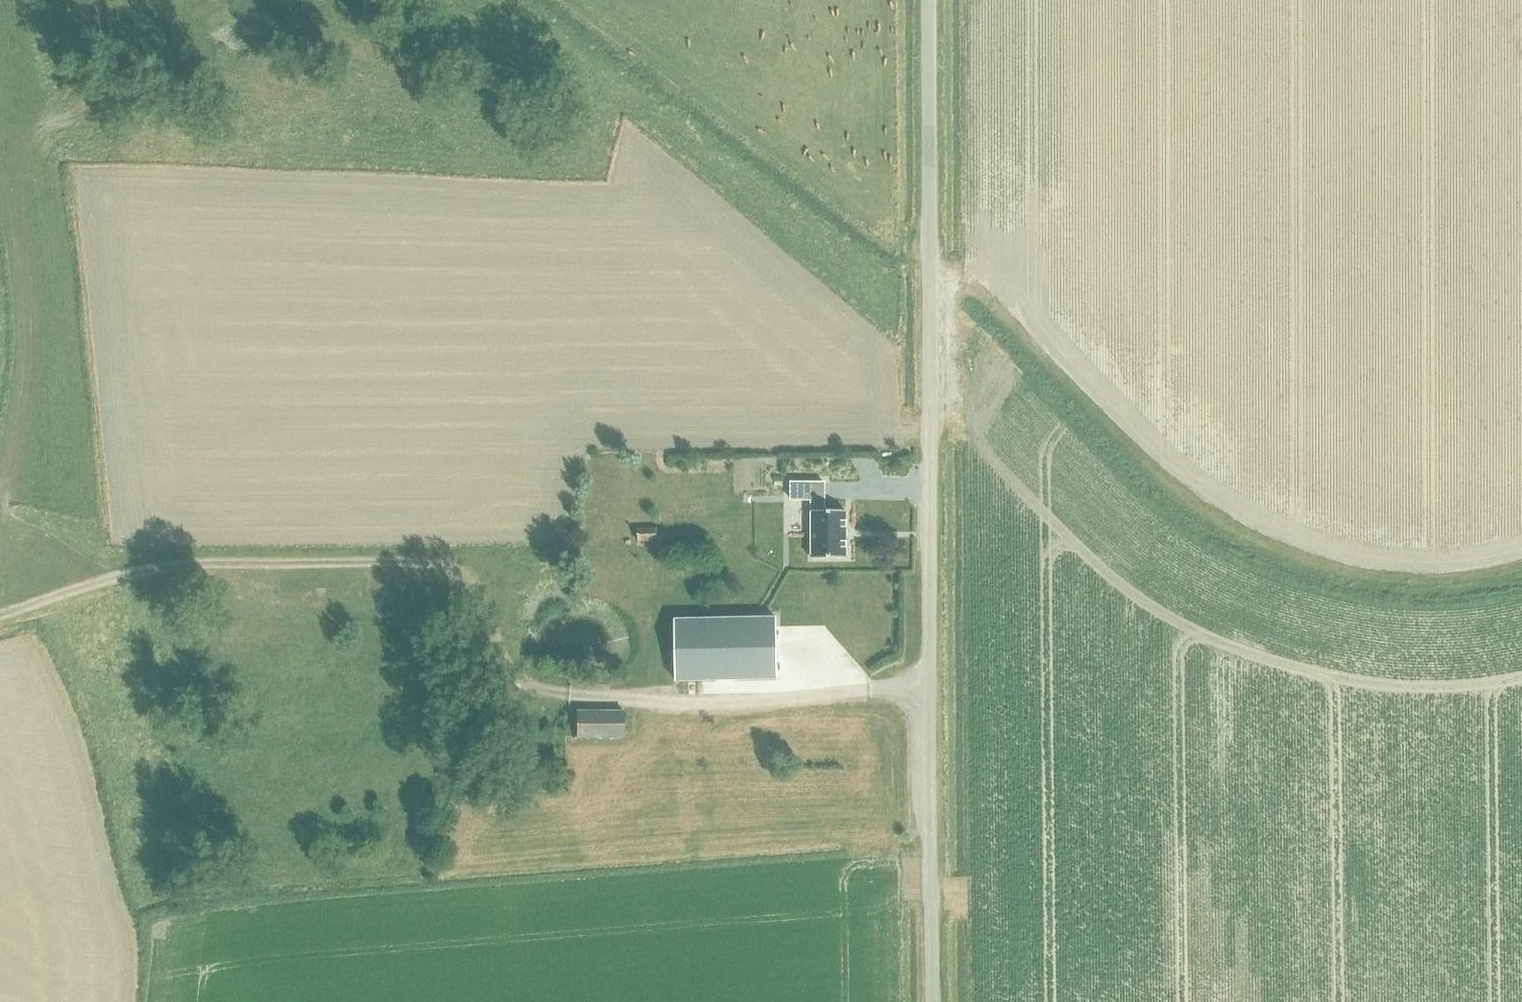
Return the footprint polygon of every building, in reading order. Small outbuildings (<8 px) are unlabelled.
[(824,510),(824,483),(791,483),(791,499),(811,499),(812,558),(846,558),(846,540),(846,528),(846,510),(824,510)] [(636,528),(636,542),(657,542),(656,527),(636,528)] [(777,679),(776,617),(674,619),(676,681),(777,679)] [(575,739),(623,739),(623,711),(575,711),(575,739)]
